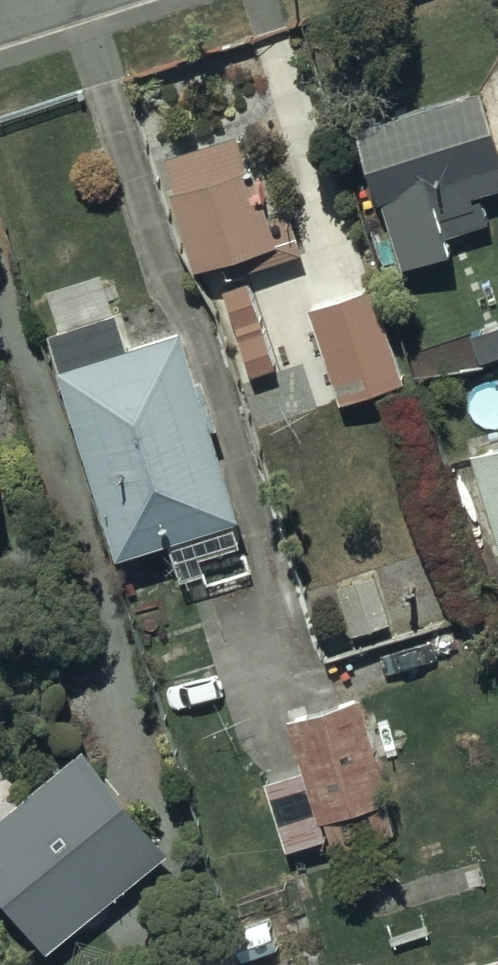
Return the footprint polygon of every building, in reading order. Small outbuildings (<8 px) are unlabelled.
[(405,271),(456,254),(451,240),(491,226),(482,199),(497,193),(497,140),(482,90),(359,130),(405,271)] [(174,189),(165,192),(192,272),(223,262),(229,278),(305,253),(290,209),(272,215),(257,169),(248,172),(235,133),(164,157),(174,189)] [(247,287),(221,294),(247,380),(273,373),(247,287)] [(375,290),(311,312),(343,408),(407,386),(375,290)] [(120,318),(49,339),(117,564),(171,548),(183,588),(210,580),(205,563),(254,548),(189,334),(130,352),(120,318)] [(464,462),(497,572),(497,452),(464,462)] [(10,504),(0,471),(0,507),(10,504)] [(302,771),(262,784),(285,856),(326,843),(320,825),(391,803),(358,700),(286,723),(302,771)] [(74,751),(0,812),(0,907),(39,954),(159,854),(74,751)] [(229,949),(183,964),(235,964),(234,963),(229,949)]
